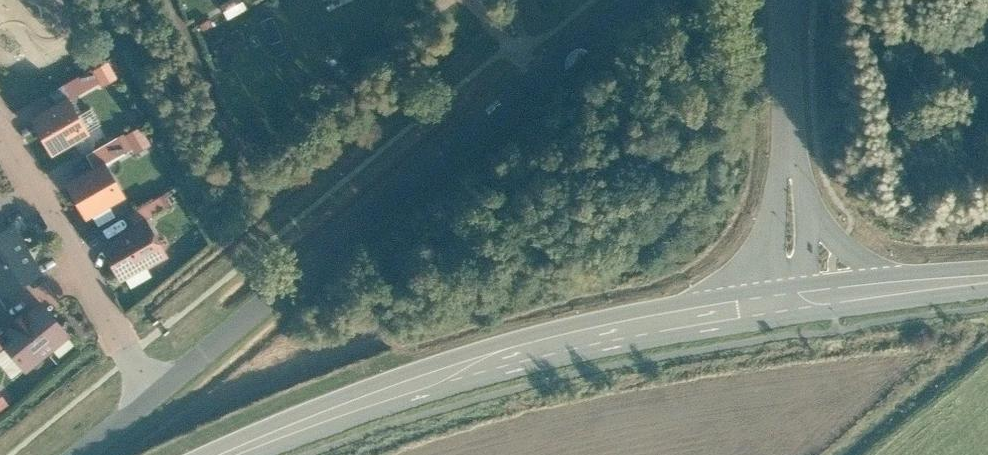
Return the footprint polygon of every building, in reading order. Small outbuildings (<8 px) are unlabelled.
[(215,14),(241,1),(240,0),(209,0),(215,14)] [(316,14),(311,0),(291,0),(290,0),(297,21),(316,14)] [(85,68),(57,85),(64,96),(92,79),(85,68)] [(65,96),(31,115),(49,148),(83,128),(65,96)] [(116,134),(86,151),(94,165),(124,148),(116,134)] [(123,192),(105,162),(67,185),(84,215),(123,192)] [(145,216),(98,242),(118,277),(165,250),(145,216)] [(29,242),(15,219),(0,227),(0,258),(29,242)] [(0,258),(0,287),(3,291),(44,268),(29,242),(0,258)] [(3,335),(24,363),(68,329),(47,302),(3,335)] [(13,400),(0,385),(0,412),(13,400)]
